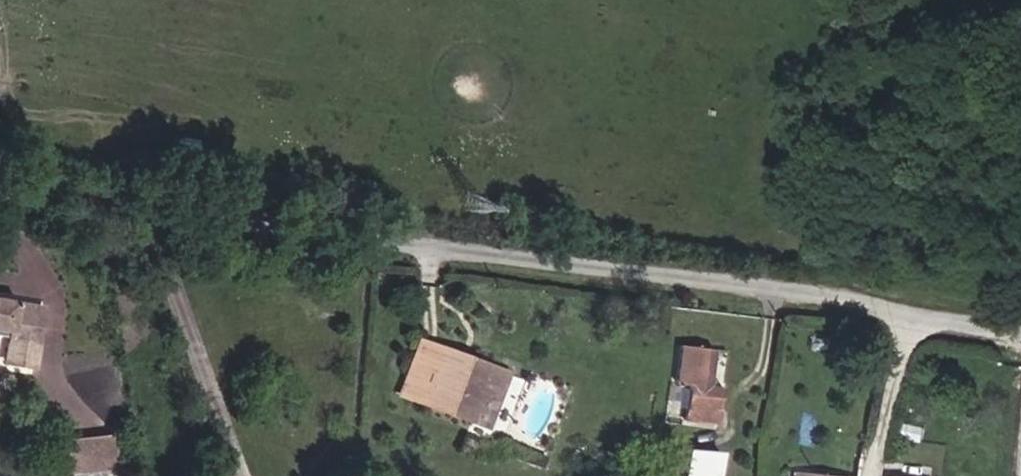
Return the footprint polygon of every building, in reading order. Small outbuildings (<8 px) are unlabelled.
[(42,308),(15,304),(16,300),(0,298),(0,330),(9,331),(4,361),(33,366),(42,308)] [(422,403),(440,355),(472,366),(474,360),(419,340),(398,395),(422,403)] [(715,425),(719,386),(708,384),(712,348),(677,345),(673,383),(686,384),(682,421),(715,425)] [(487,428),(507,372),(474,360),(472,366),(440,355),(422,403),(487,428)] [(114,465),(111,437),(64,443),(67,470),(114,465)] [(718,453),(687,451),(686,475),(716,475),(718,453)]
